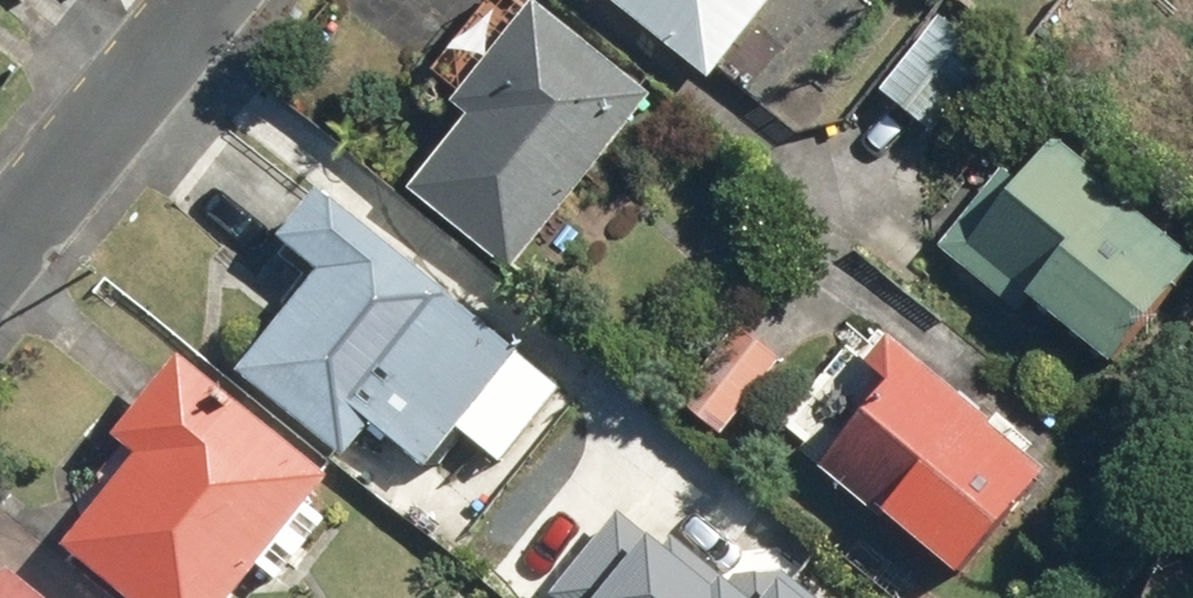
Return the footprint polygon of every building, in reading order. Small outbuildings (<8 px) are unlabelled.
[(507,275),(647,98),(522,0),(485,0),(427,74),(453,95),(445,105),(462,119),(403,193),(507,275)] [(706,83),(771,0),(599,0),(706,83)] [(936,19),(876,95),(932,139),(992,63),(936,19)] [(932,250),(1014,317),(1023,306),(1105,374),(1192,267),(1192,256),(1049,138),(1014,181),(999,168),(932,250)] [(562,389),(310,192),(271,242),(310,273),(230,374),(341,461),(365,430),(422,474),(453,435),(498,470),(562,389)] [(735,329),(677,403),(721,437),(780,363),(735,329)] [(1042,474),(883,339),(860,366),(884,386),(814,468),(950,583),(1042,474)] [(172,358),(109,438),(130,454),(53,552),(112,597),(233,597),(327,479),(172,358)] [(550,597),(814,597),(782,573),(736,578),(730,586),(669,539),(661,550),(616,514),(550,597)] [(1,574),(0,575),(0,597),(32,597),(1,574)]
